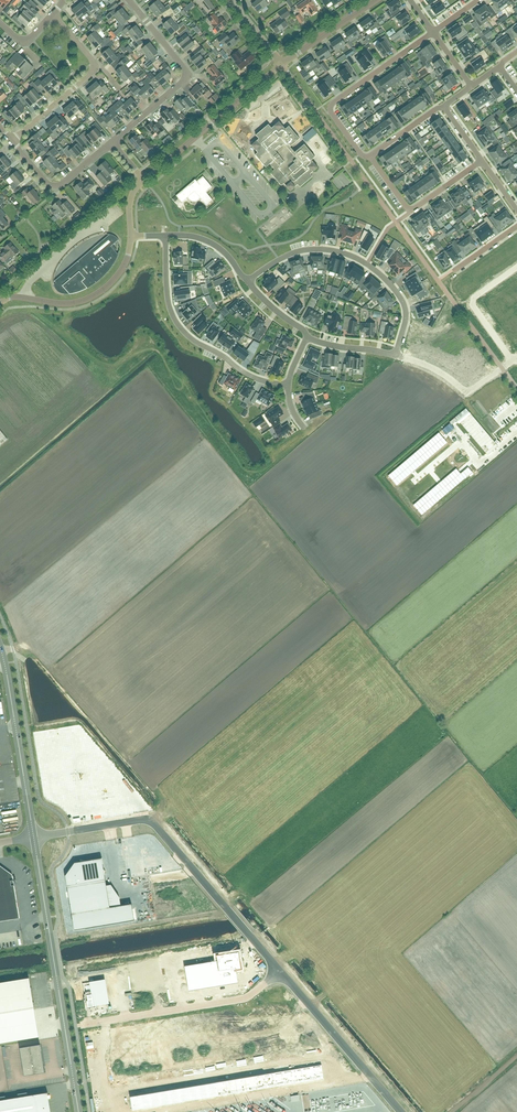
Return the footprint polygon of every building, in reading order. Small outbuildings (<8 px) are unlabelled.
[(0,6),(3,8),(10,0),(0,0),(0,6)] [(27,3),(34,9),(37,6),(41,10),(46,5),(40,0),(31,0),(28,3),(27,3)] [(102,2),(100,0),(92,0),(93,1),(89,4),(96,12),(97,13),(100,10),(99,8),(101,6),(99,4),(102,2)] [(162,6),(160,3),(163,1),(163,0),(152,0),(151,1),(153,4),(149,8),(153,13),(162,6)] [(195,0),(199,4),(200,4),(204,10),(203,11),(202,12),(205,15),(206,15),(214,8),(210,3),(210,2),(208,0),(196,0),(195,0)] [(268,5),(265,1),(267,0),(255,0),(256,2),(252,5),(258,13),(268,5)] [(310,0),(307,0),(297,7),(302,14),(307,11),(311,16),(318,11),(310,0)] [(398,13),(396,10),(401,7),(398,2),(399,2),(398,0),(394,0),(393,1),(394,2),(387,6),(390,10),(386,13),(390,19),(398,13)] [(431,10),(434,14),(435,14),(436,15),(440,12),(441,12),(444,10),(444,9),(445,8),(442,4),(446,1),(445,0),(436,0),(434,2),(436,5),(435,6),(431,8),(432,9),(431,10)] [(505,9),(503,6),(499,0),(493,0),(491,1),(496,8),(493,9),(497,15),(502,11),(505,9)] [(505,9),(511,5),(513,3),(511,0),(499,0),(503,6),(505,9)] [(110,12),(118,6),(115,2),(107,8),(110,12)] [(34,9),(27,3),(22,8),(21,8),(19,10),(31,21),(32,21),(31,21),(36,16),(34,15),(37,11),(34,9)] [(96,12),(89,4),(85,7),(82,3),(77,7),(84,16),(87,14),(89,17),(95,12),(96,12)] [(165,18),(173,11),(168,5),(164,8),(162,6),(153,13),(158,18),(162,15),(165,18)] [(480,10),(486,19),(489,16),(491,19),(496,16),(492,10),(489,12),(485,6),(480,10)] [(82,18),(84,16),(77,7),(72,11),(76,16),(73,19),(72,18),(78,26),(84,21),(82,18)] [(167,30),(176,23),(174,20),(176,18),(174,16),(176,15),(180,12),(177,8),(173,11),(165,18),(167,22),(163,25),(167,30)] [(115,9),(105,17),(108,20),(111,18),(113,21),(115,19),(117,21),(126,14),(122,9),(118,12),(115,9)] [(283,30),(287,27),(284,22),(285,21),(283,20),(290,15),(285,9),(278,14),(281,18),(276,21),(277,22),(271,26),(276,33),(283,29),(283,30)] [(31,22),(31,21),(19,10),(17,13),(17,14),(15,16),(15,15),(12,19),(20,27),(21,26),(19,25),(22,22),(27,26),(31,22)] [(486,19),(480,10),(474,13),(479,20),(476,22),(480,27),(488,21),(486,19)] [(408,16),(406,13),(400,17),(399,14),(392,18),(396,24),(399,22),(401,26),(411,20),(410,19),(411,19),(409,15),(408,16)] [(122,32),(129,26),(126,23),(130,19),(126,14),(117,21),(119,24),(117,26),(119,28),(117,30),(120,33),(122,32)] [(219,20),(214,14),(208,19),(213,25),(212,25),(218,32),(227,25),(221,18),(219,20)] [(295,17),(300,24),(304,21),(299,14),(295,17)] [(469,15),(462,20),(465,23),(471,19),(469,15)] [(369,18),(364,21),(370,30),(371,31),(376,28),(377,29),(379,27),(376,22),(373,24),(369,18)] [(364,21),(360,25),(365,33),(370,30),(364,21)] [(178,35),(187,28),(184,25),(183,25),(181,23),(178,25),(176,23),(167,30),(171,35),(176,32),(178,35)] [(92,43),(101,36),(98,33),(102,30),(97,24),(89,32),(90,31),(92,34),(87,38),(92,43)] [(129,26),(122,32),(127,38),(129,36),(131,39),(140,31),(136,26),(133,28),(130,25),(129,26)] [(417,30),(414,25),(409,29),(407,25),(397,32),(400,36),(402,38),(407,35),(410,39),(417,34),(417,35),(421,33),(418,29),(417,30)] [(459,29),(456,25),(451,29),(450,28),(447,30),(448,31),(447,31),(448,32),(447,33),(449,36),(450,35),(452,38),(457,35),(459,39),(467,33),(462,26),(459,29)] [(515,28),(513,26),(507,30),(513,38),(513,37),(512,36),(515,34),(516,36),(516,27),(515,28)] [(475,29),(481,38),(484,36),(478,27),(475,29)] [(181,47),(190,40),(188,37),(190,36),(188,33),(190,32),(187,28),(178,35),(181,39),(177,42),(181,47)] [(355,28),(350,31),(355,38),(356,41),(357,42),(362,39),(355,28)] [(509,40),(513,38),(507,30),(502,34),(504,38),(501,40),(508,49),(513,45),(509,40)] [(136,49),(143,43),(140,40),(144,36),(140,31),(131,39),(133,41),(131,43),(136,49)] [(355,38),(350,31),(345,35),(349,41),(347,42),(350,48),(353,46),(351,44),(356,41),(355,38)] [(400,36),(397,32),(390,37),(393,41),(400,36)] [(239,40),(234,33),(228,38),(225,34),(218,40),(222,46),(225,43),(230,49),(236,44),(236,43),(239,40)] [(461,52),(471,45),(469,42),(471,40),(467,34),(460,39),(462,43),(457,47),(461,52)] [(101,36),(92,43),(96,48),(101,44),(104,47),(111,41),(109,37),(107,39),(105,36),(103,38),(101,36)] [(391,51),(387,47),(391,44),(385,36),(378,41),(380,44),(375,47),(378,51),(379,51),(381,53),(380,53),(382,57),(383,56),(384,57),(388,55),(387,54),(391,51)] [(508,49),(501,40),(498,36),(495,38),(496,39),(491,43),(495,50),(499,48),(502,52),(508,49)] [(340,38),(335,41),(340,48),(345,45),(340,38)] [(192,52),(200,46),(195,40),(192,42),(190,40),(181,47),(185,52),(190,49),(192,52)] [(106,60),(115,53),(113,50),(115,48),(113,46),(114,44),(111,41),(104,47),(107,51),(102,55),(106,60)] [(335,41),(330,45),(335,52),(340,48),(335,41)] [(145,56),(154,48),(150,43),(145,47),(143,43),(136,49),(140,55),(143,53),(145,56)] [(424,57),(425,56),(433,50),(430,45),(420,52),(424,57)] [(471,45),(461,52),(462,54),(462,55),(464,58),(465,58),(471,54),(474,57),(481,52),(477,46),(474,48),(471,45)] [(200,46),(192,52),(195,56),(191,59),(195,64),(204,57),(202,55),(205,52),(200,46)] [(154,48),(145,56),(147,58),(145,60),(146,62),(144,64),(147,69),(150,66),(157,61),(154,57),(158,54),(154,48)] [(321,51),(325,58),(327,60),(332,57),(326,48),(321,51)] [(437,55),(433,50),(425,56),(424,57),(420,59),(423,64),(421,65),(423,68),(425,66),(431,62),(433,61),(431,59),(437,55)] [(489,57),(484,50),(481,52),(474,57),(473,57),(476,61),(471,64),(474,69),(473,69),(475,73),(479,70),(478,69),(485,65),(482,61),(489,57)] [(242,57),(238,51),(231,57),(236,62),(235,63),(241,70),(249,64),(249,65),(251,63),(251,62),(255,59),(249,52),(242,57)] [(321,51),(316,54),(321,61),(325,58),(321,51)] [(361,59),(357,61),(361,67),(360,67),(363,71),(364,70),(364,71),(368,69),(367,68),(371,65),(369,62),(372,59),(366,51),(359,56),(361,59)] [(14,68),(16,70),(18,68),(25,60),(25,59),(25,60),(17,53),(7,64),(13,69),(14,68)] [(115,61),(118,64),(126,58),(123,54),(121,56),(119,53),(117,55),(115,53),(106,60),(110,65),(115,61)] [(204,57),(195,64),(199,70),(203,67),(205,70),(214,63),(209,57),(206,60),(204,57)] [(118,64),(121,67),(116,72),(120,77),(129,70),(124,65),(129,61),(126,58),(118,64)] [(311,58),(306,61),(313,71),(317,68),(318,70),(321,67),(320,65),(317,62),(315,63),(311,58)] [(25,60),(18,68),(21,70),(17,74),(23,79),(33,68),(26,61),(26,60),(25,60)] [(434,71),(444,65),(440,60),(433,65),(431,62),(425,66),(427,69),(430,68),(433,72),(434,72),(434,71)] [(313,71),(306,61),(301,64),(305,70),(302,72),(306,78),(310,75),(309,73),(313,71)] [(171,70),(165,63),(159,68),(161,70),(159,73),(166,81),(171,77),(168,73),(171,70)] [(324,63),(320,65),(321,67),(325,73),(329,70),(324,63)] [(345,83),(349,81),(348,80),(352,77),(349,73),(352,70),(347,63),(340,68),(342,71),(338,73),(342,79),(341,79),(344,83),(345,82),(345,83)] [(130,70),(132,72),(135,70),(135,71),(140,68),(137,64),(130,70)] [(399,67),(405,76),(410,73),(404,64),(399,67)] [(219,72),(213,65),(207,70),(212,76),(213,75),(214,76),(210,79),(215,86),(225,79),(219,72)] [(436,77),(438,80),(443,76),(441,73),(447,69),(444,65),(434,71),(434,72),(437,76),(436,77)] [(400,80),(401,81),(406,77),(405,76),(399,67),(399,68),(394,72),(400,80)] [(53,79),(57,76),(51,69),(45,74),(48,77),(45,79),(53,88),(58,84),(53,79)] [(131,79),(133,81),(138,76),(135,72),(133,75),(129,70),(120,77),(125,82),(130,78),(132,80),(131,79)] [(400,80),(394,72),(389,75),(395,83),(395,84),(397,86),(399,84),(397,81),(400,80)] [(148,78),(154,84),(157,81),(161,86),(166,81),(159,73),(156,75),(154,73),(152,75),(151,73),(149,75),(148,74),(146,75),(148,78)] [(444,79),(443,76),(438,80),(437,80),(441,85),(443,84),(444,86),(445,85),(454,79),(451,74),(444,79)] [(325,98),(328,95),(328,94),(331,92),(328,87),(332,85),(335,83),(329,75),(327,77),(319,82),(322,85),(318,88),(322,93),(321,94),(323,98),(324,97),(325,98)] [(385,78),(391,86),(395,83),(395,84),(395,83),(389,75),(385,78)] [(151,87),(154,84),(148,78),(140,85),(142,87),(149,96),(154,92),(151,87)] [(386,89),(391,86),(385,78),(380,81),(386,89)] [(6,82),(12,87),(15,84),(8,79),(6,82)] [(40,90),(43,87),(48,93),(53,88),(45,79),(43,81),(41,79),(40,80),(39,80),(34,84),(40,90)] [(445,85),(444,86),(442,87),(446,92),(457,84),(454,79),(445,85)] [(277,80),(262,92),(269,101),(284,89),(277,80)] [(109,90),(101,81),(98,83),(97,82),(92,87),(99,95),(102,93),(104,95),(109,90)] [(386,89),(380,81),(374,85),(382,96),(384,94),(383,92),(386,89)] [(497,81),(491,85),(494,90),(495,91),(491,94),(496,100),(503,95),(501,92),(504,90),(497,81)] [(37,93),(40,90),(34,84),(33,82),(29,85),(32,87),(29,89),(31,91),(28,94),(36,103),(41,98),(37,93)] [(137,98),(140,95),(144,100),(149,96),(142,87),(139,89),(135,84),(129,89),(131,91),(137,98)] [(203,90),(198,85),(195,88),(190,93),(196,101),(203,95),(206,99),(212,94),(206,88),(203,90)] [(91,96),(88,99),(94,106),(97,103),(96,102),(99,100),(97,97),(99,95),(92,87),(87,91),(91,96)] [(366,92),(372,100),(373,102),(378,98),(371,88),(365,91),(366,92)] [(480,93),(477,95),(485,105),(488,103),(490,105),(495,102),(491,95),(488,97),(482,90),(479,92),(480,93)] [(133,101),(137,98),(131,91),(125,96),(127,99),(125,101),(133,110),(138,106),(133,101)] [(361,95),(367,103),(372,100),(366,92),(361,95)] [(23,104),(26,102),(31,107),(36,103),(28,94),(26,96),(24,94),(22,96),(19,93),(16,96),(17,97),(19,99),(23,104)] [(214,95),(211,98),(215,102),(218,100),(219,98),(216,94),(214,95)] [(420,98),(426,106),(431,103),(425,94),(420,98)] [(362,107),(367,103),(361,95),(356,99),(362,107)] [(474,96),(471,98),(476,105),(473,108),(478,114),(481,112),(480,110),(486,106),(485,105),(477,95),(475,97),(474,96)] [(193,106),(186,98),(182,101),(180,98),(174,103),(176,105),(174,106),(174,108),(176,110),(177,110),(179,109),(181,111),(185,108),(187,111),(193,106)] [(426,106),(420,98),(415,101),(421,109),(426,106)] [(118,103),(114,106),(119,111),(122,114),(125,111),(128,114),(133,110),(125,101),(123,99),(120,101),(120,100),(118,103)] [(351,102),(357,110),(362,107),(356,99),(351,102)] [(73,102),(68,106),(76,115),(78,113),(81,116),(87,111),(77,100),(74,103),(73,102)] [(421,109),(415,101),(412,103),(410,100),(408,102),(416,113),(421,109)] [(507,110),(514,105),(511,100),(503,105),(507,110)] [(21,109),(24,106),(20,101),(17,104),(16,103),(11,107),(19,117),(24,112),(21,109)] [(352,113),(357,110),(351,102),(347,105),(352,113)] [(411,116),(416,113),(408,102),(409,103),(405,107),(411,116)] [(464,104),(457,109),(464,118),(468,116),(470,119),(472,117),(464,104)] [(341,108),(349,119),(354,116),(352,113),(347,105),(346,105),(341,108)] [(67,116),(64,119),(69,125),(73,122),(71,120),(76,115),(68,106),(63,111),(67,116)] [(118,117),(122,114),(114,106),(109,111),(111,114),(109,116),(116,124),(121,120),(118,117)] [(19,117),(11,107),(3,114),(8,120),(11,118),(14,121),(19,117)] [(406,119),(411,116),(405,107),(404,107),(405,108),(400,111),(407,120),(406,119)] [(180,119),(173,110),(170,113),(167,110),(161,115),(168,124),(172,120),(175,123),(180,119)] [(516,110),(508,116),(510,120),(507,122),(511,128),(516,124),(516,123),(515,121),(516,119),(516,110)] [(402,124),(407,120),(400,111),(395,115),(402,124)] [(102,114),(97,119),(105,129),(108,126),(111,129),(116,124),(109,116),(106,118),(102,114)] [(56,117),(51,121),(58,129),(61,127),(64,130),(70,125),(61,115),(58,118),(56,117)] [(385,119),(393,130),(398,126),(390,115),(385,119)] [(86,127),(94,122),(91,118),(83,122),(86,127)] [(386,120),(381,123),(388,133),(392,129),(393,130),(385,119),(386,120)] [(439,119),(430,126),(433,130),(443,124),(439,119)] [(58,129),(51,121),(46,125),(50,129),(46,132),(53,140),(58,135),(56,132),(58,129)] [(272,167),(292,150),(290,147),(299,139),(289,127),(285,130),(279,122),(271,129),(268,125),(256,136),(259,139),(251,146),(258,153),(255,155),(266,168),(270,164),(272,167)] [(98,132),(101,129),(96,123),(90,128),(93,131),(91,133),(97,140),(102,136),(98,132)] [(151,123),(145,128),(152,136),(156,133),(158,135),(164,130),(158,123),(154,126),(151,123)] [(377,124),(375,125),(383,136),(388,133),(381,123),(378,126),(377,124)] [(443,124),(433,130),(435,133),(433,135),(434,137),(436,136),(446,129),(447,128),(443,124)] [(375,125),(373,127),(375,130),(372,131),(378,139),(383,136),(375,125)] [(477,136),(481,142),(492,133),(486,125),(481,129),(483,131),(477,136)] [(303,137),(307,141),(316,133),(313,129),(303,137)] [(436,136),(439,141),(440,140),(449,134),(446,129),(436,136)] [(373,144),(374,143),(373,143),(378,139),(372,131),(367,135),(373,144)] [(84,142),(87,140),(92,145),(97,140),(91,133),(88,135),(85,132),(79,137),(84,142)] [(33,151),(42,143),(40,141),(42,139),(37,133),(28,141),(30,145),(29,146),(33,151)] [(493,146),(498,142),(492,133),(481,142),(485,147),(491,143),(493,146)] [(449,134),(440,140),(444,145),(445,144),(453,139),(449,134)] [(368,147),(373,144),(367,135),(362,138),(368,147)] [(141,142),(136,136),(130,141),(139,152),(143,149),(146,152),(152,147),(146,140),(143,142),(142,141),(141,142)] [(75,144),(73,146),(80,155),(85,150),(82,146),(85,143),(84,142),(79,137),(73,142),(75,144)] [(404,142),(412,153),(417,149),(409,138),(404,142)] [(453,139),(445,144),(448,149),(456,143),(453,139)] [(42,143),(33,151),(38,156),(39,155),(41,157),(51,149),(46,144),(44,142),(42,143)] [(404,142),(404,143),(400,146),(407,156),(412,153),(404,142)] [(498,142),(493,146),(495,148),(489,153),(493,159),(502,152),(500,150),(503,148),(500,145),(498,142)] [(456,143),(448,149),(452,154),(460,148),(456,143)] [(292,150),(272,167),(274,170),(270,173),(281,186),(284,184),(290,191),(298,185),(300,187),(312,177),(310,174),(318,168),(311,160),(315,157),(304,145),(295,153),(292,150)] [(68,157),(71,154),(75,159),(80,155),(73,146),(70,148),(68,146),(62,151),(68,157)] [(400,146),(395,149),(403,160),(405,159),(403,156),(405,154),(407,156),(400,146)] [(46,155),(49,158),(43,163),(48,168),(56,160),(54,158),(59,154),(54,148),(46,155)] [(460,148),(452,154),(450,155),(453,160),(463,153),(464,153),(460,148)] [(395,149),(390,153),(396,161),(399,159),(401,161),(403,160),(395,149)] [(505,163),(511,159),(509,156),(506,153),(504,155),(502,152),(493,159),(497,164),(503,160),(505,163)] [(385,155),(385,156),(391,164),(396,161),(390,153),(385,156),(385,155)] [(453,160),(450,162),(452,164),(455,162),(457,165),(467,158),(463,153),(453,160)] [(8,160),(5,156),(4,157),(3,156),(0,159),(0,166),(1,167),(8,160)] [(386,168),(391,164),(385,156),(380,159),(386,168)] [(502,169),(501,170),(505,176),(515,168),(513,166),(515,164),(511,159),(505,163),(501,165),(503,168),(502,169)] [(8,160),(1,167),(0,167),(0,175),(2,178),(8,173),(6,171),(11,166),(11,165),(12,164),(8,160)] [(56,160),(48,168),(52,173),(54,171),(56,174),(66,166),(61,161),(59,163),(56,160)] [(105,186),(112,180),(109,176),(114,172),(105,162),(98,168),(101,172),(96,176),(105,186)] [(505,176),(509,181),(515,177),(516,179),(516,172),(515,168),(505,176)] [(14,182),(21,175),(18,171),(17,172),(16,172),(10,177),(8,174),(3,178),(5,181),(10,177),(14,182)] [(428,175),(435,185),(440,181),(434,173),(429,176),(428,175)] [(25,179),(21,175),(9,185),(12,188),(11,188),(15,193),(21,188),(18,186),(24,181),(24,180),(25,179)] [(428,175),(423,179),(430,188),(434,185),(435,185),(428,175)] [(473,181),(479,190),(482,188),(484,191),(486,189),(480,180),(481,180),(478,176),(475,179),(476,180),(473,181)] [(195,180),(176,196),(182,203),(188,197),(189,199),(191,200),(192,201),(194,201),(195,201),(197,201),(198,200),(200,198),(207,206),(213,201),(206,193),(212,188),(203,177),(197,182),(195,180)] [(419,178),(417,180),(425,191),(430,188),(423,179),(424,180),(421,182),(419,178)] [(94,186),(89,180),(83,185),(81,182),(74,188),(82,197),(84,199),(91,194),(88,191),(94,186)] [(414,186),(413,186),(420,195),(425,191),(417,180),(415,182),(417,185),(414,187),(414,186)] [(477,191),(479,190),(473,181),(468,185),(472,189),(469,191),(474,198),(479,194),(477,191)] [(420,195),(413,186),(409,189),(415,198),(420,195)] [(30,192),(27,188),(21,194),(24,197),(27,195),(34,204),(40,199),(37,196),(38,195),(33,189),(30,192)] [(409,189),(408,188),(403,192),(411,202),(416,199),(415,198),(409,189)] [(457,189),(454,192),(455,193),(461,202),(463,205),(467,203),(466,201),(472,198),(464,188),(460,190),(460,189),(458,191),(457,189)] [(491,191),(484,196),(488,202),(492,199),(495,197),(491,191)] [(461,202),(455,193),(454,192),(450,194),(451,195),(450,196),(453,201),(450,203),(455,209),(460,206),(458,203),(461,202)] [(75,211),(67,201),(63,205),(59,201),(52,207),(54,209),(52,211),(52,212),(54,214),(55,215),(57,213),(62,218),(67,214),(69,216),(75,211)] [(441,201),(436,205),(442,213),(444,216),(453,209),(448,203),(444,206),(441,201)] [(442,213),(436,205),(431,208),(434,213),(432,215),(436,221),(444,216),(442,213)] [(505,209),(498,213),(506,224),(508,223),(509,224),(512,221),(509,216),(510,215),(505,209)] [(9,225),(3,218),(6,215),(1,210),(0,210),(0,227),(3,230),(9,225)] [(423,213),(418,216),(426,228),(430,225),(432,227),(436,224),(428,212),(424,215),(423,213)] [(470,214),(468,212),(460,218),(462,221),(470,215),(470,214)] [(506,224),(498,213),(495,216),(494,214),(491,215),(492,216),(489,218),(494,224),(496,222),(501,229),(505,227),(504,226),(506,224)] [(466,223),(473,218),(471,214),(464,220),(466,223)] [(415,217),(411,220),(414,223),(411,225),(412,227),(417,234),(426,228),(418,216),(415,218),(415,217)] [(490,228),(493,226),(487,217),(483,219),(485,222),(479,226),(488,238),(490,236),(490,237),(493,235),(492,234),(493,233),(491,230),(490,228)] [(273,221),(266,226),(269,230),(275,224),(273,221)] [(347,231),(348,227),(342,225),(340,234),(343,235),(341,240),(347,242),(350,232),(347,231)] [(322,227),(322,234),(327,235),(327,239),(335,239),(336,226),(328,226),(328,228),(322,227)] [(488,238),(479,226),(473,230),(471,228),(468,230),(469,232),(474,238),(474,239),(477,236),(481,242),(482,241),(483,242),(486,240),(485,239),(487,238),(488,238)] [(354,233),(350,232),(347,242),(354,244),(355,239),(359,240),(361,231),(355,229),(354,233)] [(364,230),(361,238),(365,241),(363,243),(361,247),(367,251),(371,244),(372,244),(374,241),(373,240),(374,240),(370,238),(372,235),(364,230)] [(467,239),(464,241),(470,250),(472,249),(472,250),(476,247),(471,240),(474,238),(469,232),(464,235),(467,239)] [(67,295),(70,294),(78,293),(84,290),(90,287),(96,283),(102,278),(107,273),(111,268),(115,263),(117,257),(119,252),(120,251),(120,247),(120,243),(119,242),(118,240),(117,238),(116,237),(114,236),(112,235),(111,235),(109,234),(54,282),(54,285),(54,286),(55,289),(56,289),(58,292),(59,293),(61,294),(63,294),(64,294),(67,295)] [(470,250),(464,241),(461,243),(458,240),(455,242),(454,240),(452,242),(452,243),(457,250),(460,248),(465,255),(468,253),(468,252),(470,250)] [(0,255),(0,259),(3,262),(10,255),(12,258),(19,252),(11,243),(4,248),(5,250),(0,255)] [(449,250),(446,252),(449,256),(453,262),(454,261),(455,263),(459,260),(458,259),(459,258),(455,252),(457,250),(452,243),(447,247),(449,250)] [(376,257),(382,261),(385,257),(389,259),(396,250),(393,249),(390,247),(389,249),(383,246),(378,254),(377,253),(375,256),(376,257)] [(193,247),(191,259),(198,260),(199,258),(204,259),(206,252),(202,251),(202,252),(200,252),(201,249),(193,247)] [(438,261),(440,264),(441,263),(444,268),(447,267),(451,265),(446,258),(449,256),(446,252),(445,251),(440,254),(442,257),(438,259),(439,260),(438,261)] [(175,261),(175,265),(183,265),(183,264),(187,264),(187,257),(183,257),(182,253),(178,253),(178,254),(175,254),(175,256),(174,256),(174,261),(175,261)] [(393,262),(389,266),(393,270),(404,260),(397,253),(392,258),(390,259),(393,262)] [(311,265),(307,265),(308,272),(311,271),(317,271),(317,268),(317,258),(311,258),(311,265)] [(323,258),(317,258),(317,268),(317,271),(323,271),(326,272),(326,271),(327,265),(323,265),(323,258)] [(301,259),(295,261),(299,271),(304,269),(305,272),(308,272),(307,265),(303,266),(301,259)] [(327,265),(326,271),(335,273),(339,260),(333,259),(331,265),(327,264),(327,265)] [(339,260),(335,273),(339,274),(338,277),(343,278),(344,277),(347,269),(344,269),(345,262),(339,260)] [(404,260),(393,270),(398,275),(402,271),(404,273),(406,272),(411,267),(404,260)] [(224,267),(219,261),(214,264),(212,261),(204,268),(208,273),(211,270),(215,275),(216,274),(217,275),(220,273),(219,272),(224,267)] [(292,270),(289,271),(291,278),(294,276),(300,274),(299,271),(295,261),(289,263),(292,270)] [(351,271),(347,269),(344,277),(352,282),(359,269),(359,268),(355,266),(355,267),(354,266),(351,271)] [(365,273),(359,269),(352,282),(360,286),(364,280),(365,279),(362,277),(365,273)] [(174,276),(175,284),(187,284),(187,280),(191,280),(191,271),(184,272),(184,275),(174,276)] [(421,282),(416,273),(408,277),(410,281),(404,284),(405,285),(404,286),(407,290),(408,289),(408,290),(421,282)] [(270,279),(268,277),(264,281),(266,283),(263,287),(268,292),(274,287),(278,290),(285,283),(279,278),(276,281),(272,277),(270,279)] [(364,289),(367,292),(376,282),(371,277),(367,282),(364,280),(360,286),(359,288),(362,291),(364,289)] [(223,283),(221,278),(214,282),(216,287),(220,285),(223,292),(222,292),(224,296),(225,296),(225,297),(230,295),(230,296),(235,294),(234,293),(235,293),(230,280),(223,283)] [(367,292),(369,294),(368,296),(372,300),(373,298),(378,294),(379,293),(377,291),(381,286),(376,282),(367,292)] [(419,301),(429,295),(421,282),(408,290),(409,291),(408,292),(410,296),(411,295),(412,296),(416,294),(417,297),(416,297),(419,301)] [(509,286),(514,293),(511,295),(515,300),(516,299),(516,297),(515,294),(516,293),(516,286),(514,282),(513,283),(513,282),(509,284),(510,285),(509,286)] [(181,291),(175,292),(176,301),(187,299),(186,298),(191,298),(190,291),(195,290),(195,286),(183,288),(183,291),(181,291)] [(282,290),(275,299),(278,301),(278,302),(281,304),(281,303),(282,304),(284,300),(288,304),(294,296),(296,293),(289,288),(285,292),(282,290)] [(317,300),(322,292),(315,289),(311,297),(317,300)] [(380,304),(390,297),(386,292),(380,297),(378,294),(373,298),(375,300),(376,300),(379,305),(380,304)] [(499,292),(494,296),(500,305),(505,301),(508,305),(511,303),(507,298),(504,300),(499,292)] [(351,298),(344,294),(344,295),(342,298),(348,302),(351,298)] [(205,297),(209,306),(213,303),(209,295),(205,297)] [(294,296),(288,304),(292,307),(289,310),(296,315),(303,306),(299,303),(300,301),(294,296)] [(489,299),(489,300),(494,307),(490,310),(494,315),(498,312),(497,311),(502,307),(500,305),(494,296),(493,297),(493,296),(489,299)] [(393,302),(390,297),(380,304),(379,305),(383,310),(382,310),(384,313),(389,309),(387,306),(393,302)] [(184,312),(182,314),(187,320),(190,318),(192,316),(193,317),(197,314),(196,313),(197,312),(195,309),(197,308),(195,306),(197,304),(196,303),(195,300),(183,304),(186,311),(184,312)] [(251,311),(243,301),(240,304),(237,300),(227,309),(233,316),(238,312),(240,314),(239,315),(242,318),(243,317),(244,318),(247,314),(248,315),(252,312),(251,311)] [(431,302),(423,304),(420,305),(421,309),(416,310),(418,318),(430,315),(429,310),(433,309),(431,302)] [(316,326),(321,316),(309,309),(304,320),(308,322),(308,323),(311,324),(316,326)] [(332,316),(327,314),(324,325),(329,326),(328,330),(336,332),(337,329),(338,325),(341,318),(333,315),(332,316)] [(194,329),(193,330),(196,333),(197,332),(199,334),(207,326),(204,322),(206,320),(201,315),(196,320),(199,323),(193,328),(194,329)] [(355,335),(357,323),(352,322),(353,318),(345,316),(343,328),(348,329),(347,333),(355,335)] [(262,328),(265,323),(258,318),(254,324),(253,324),(251,327),(252,328),(251,329),(256,332),(253,338),(259,342),(266,331),(262,328)] [(391,339),(393,328),(388,327),(389,323),(381,321),(379,332),(384,333),(383,337),(391,339)] [(213,322),(208,329),(211,331),(206,337),(212,341),(219,332),(216,329),(218,326),(213,322)] [(374,336),(375,324),(367,323),(367,325),(361,324),(361,332),(364,332),(366,332),(366,336),(374,336)] [(225,334),(219,341),(223,344),(222,345),(225,347),(225,346),(229,349),(230,348),(235,341),(234,341),(236,338),(239,341),(243,335),(237,331),(233,337),(234,337),(232,339),(225,334)] [(409,333),(407,340),(412,342),(411,343),(416,344),(416,343),(419,344),(421,340),(427,341),(429,334),(419,331),(417,336),(409,333)] [(437,341),(441,333),(437,331),(429,346),(432,348),(432,347),(433,348),(431,352),(438,355),(443,344),(437,341)] [(507,336),(511,342),(514,340),(516,344),(516,334),(516,332),(511,336),(510,334),(507,336)] [(288,336),(285,335),(284,336),(283,335),(281,341),(277,339),(275,345),(285,350),(287,346),(291,347),(294,340),(288,337),(288,336)] [(451,348),(443,344),(438,355),(444,358),(446,354),(448,355),(447,355),(451,357),(458,343),(454,341),(451,348)] [(236,351),(234,354),(237,356),(238,357),(240,358),(244,361),(246,358),(247,357),(250,353),(254,356),(257,349),(251,345),(247,350),(243,348),(242,350),(238,347),(237,350),(236,349),(236,351)] [(464,352),(466,349),(463,346),(453,359),(457,361),(458,362),(455,365),(461,370),(469,360),(471,357),(464,352)] [(318,365),(309,361),(311,357),(317,359),(320,353),(310,348),(302,366),(315,372),(318,365)] [(268,366),(272,355),(273,355),(267,353),(264,358),(259,355),(258,357),(257,356),(256,359),(257,360),(254,366),(261,370),(264,364),(268,366)] [(333,354),(326,354),(325,362),(322,361),(321,368),(327,368),(328,365),(331,365),(332,355),(333,354)] [(283,368),(284,365),(283,365),(284,363),(278,361),(280,358),(275,355),(271,365),(274,366),(271,371),(279,375),(282,368),(283,368)] [(339,356),(332,355),(331,365),(331,366),(335,367),(334,370),(341,371),(341,364),(338,364),(339,356)] [(343,364),(343,371),(349,372),(349,368),(353,369),(354,359),(354,358),(348,357),(347,365),(343,364)] [(356,359),(354,359),(353,369),(353,370),(357,370),(356,373),(362,374),(363,367),(360,367),(361,359),(360,359),(360,358),(356,358),(356,359)] [(476,365),(469,360),(461,370),(467,374),(469,371),(471,371),(470,372),(473,374),(485,365),(482,361),(476,365)] [(240,381),(229,374),(226,378),(223,376),(219,384),(222,386),(224,384),(230,387),(228,390),(232,393),(234,390),(235,390),(240,381)] [(309,374),(308,378),(302,376),(299,384),(306,386),(305,387),(309,389),(309,388),(311,388),(313,383),(316,384),(319,378),(309,374)] [(251,393),(254,388),(246,384),(243,390),(242,389),(240,392),(241,393),(240,394),(246,397),(243,402),(248,405),(254,394),(251,393)] [(274,396),(262,390),(259,396),(255,394),(251,402),(254,404),(257,399),(263,403),(263,404),(267,406),(268,405),(268,406),(274,396)] [(304,409),(316,404),(313,398),(315,397),(313,393),(303,397),(305,401),(301,403),(304,409)] [(316,404),(304,409),(306,416),(310,414),(312,419),(322,415),(320,410),(319,410),(316,404)] [(273,426),(280,421),(277,418),(283,414),(278,407),(265,416),(270,423),(270,422),(273,426)] [(488,456),(498,447),(466,409),(456,418),(488,456)] [(261,418),(253,424),(256,428),(260,425),(259,424),(263,421),(261,418)] [(292,430),(288,423),(282,427),(280,424),(273,428),(275,432),(279,439),(292,430)] [(439,433),(388,475),(397,485),(447,443),(439,433)] [(457,469),(414,506),(422,516),(473,473),(469,468),(461,474),(457,469)] [(75,863),(65,875),(74,930),(135,920),(132,904),(121,905),(110,907),(106,885),(104,873),(104,870),(102,858),(91,860),(85,861),(80,862),(75,863)] [(19,918),(12,874),(0,866),(0,921),(19,918)] [(242,969),(239,951),(216,955),(217,961),(185,966),(189,991),(238,983),(236,970),(242,969)] [(0,983),(0,1043),(38,1036),(29,978),(0,983)] [(106,979),(89,981),(89,984),(84,984),(86,999),(85,999),(87,1008),(96,1007),(95,1006),(110,1003),(106,979)] [(298,1015),(100,1048),(103,1048),(108,1073),(105,1073),(109,1099),(108,1100),(322,1065),(317,1039),(301,1042),(297,1015),(298,1015)] [(45,1072),(40,1044),(20,1047),(24,1075),(45,1072)] [(322,1065),(312,1066),(314,1079),(324,1078),(322,1065)] [(312,1066),(302,1068),(305,1081),(314,1079),(312,1066)] [(302,1068),(293,1069),(295,1083),(305,1081),(302,1068)] [(293,1069),(283,1071),(285,1084),(295,1083),(293,1069)] [(283,1071),(274,1073),(276,1086),(285,1084),(283,1071)] [(274,1073),(264,1074),(266,1087),(276,1086),(274,1073)] [(264,1074),(255,1076),(257,1089),(266,1087),(264,1074)] [(255,1076),(245,1077),(247,1091),(257,1089),(255,1076)] [(245,1077),(235,1079),(238,1092),(247,1091),(245,1077)] [(235,1079),(226,1081),(228,1094),(238,1092),(235,1079)] [(226,1081),(216,1082),(218,1095),(228,1094),(226,1081)] [(216,1082),(207,1084),(209,1097),(218,1095),(216,1082)] [(207,1084),(197,1085),(199,1099),(209,1097),(207,1084)] [(197,1085),(187,1087),(190,1100),(199,1099),(197,1085)] [(187,1087),(178,1089),(180,1102),(190,1100),(187,1087)] [(178,1089),(168,1090),(171,1103),(180,1102),(178,1089)] [(168,1090),(159,1092),(161,1105),(171,1103),(168,1090)] [(48,1092),(0,1100),(0,1111),(51,1111),(48,1092)] [(159,1092),(149,1093),(151,1107),(161,1105),(159,1092)] [(149,1093),(140,1095),(142,1108),(151,1107),(149,1093)] [(140,1095),(130,1097),(132,1110),(142,1108),(140,1095)]
